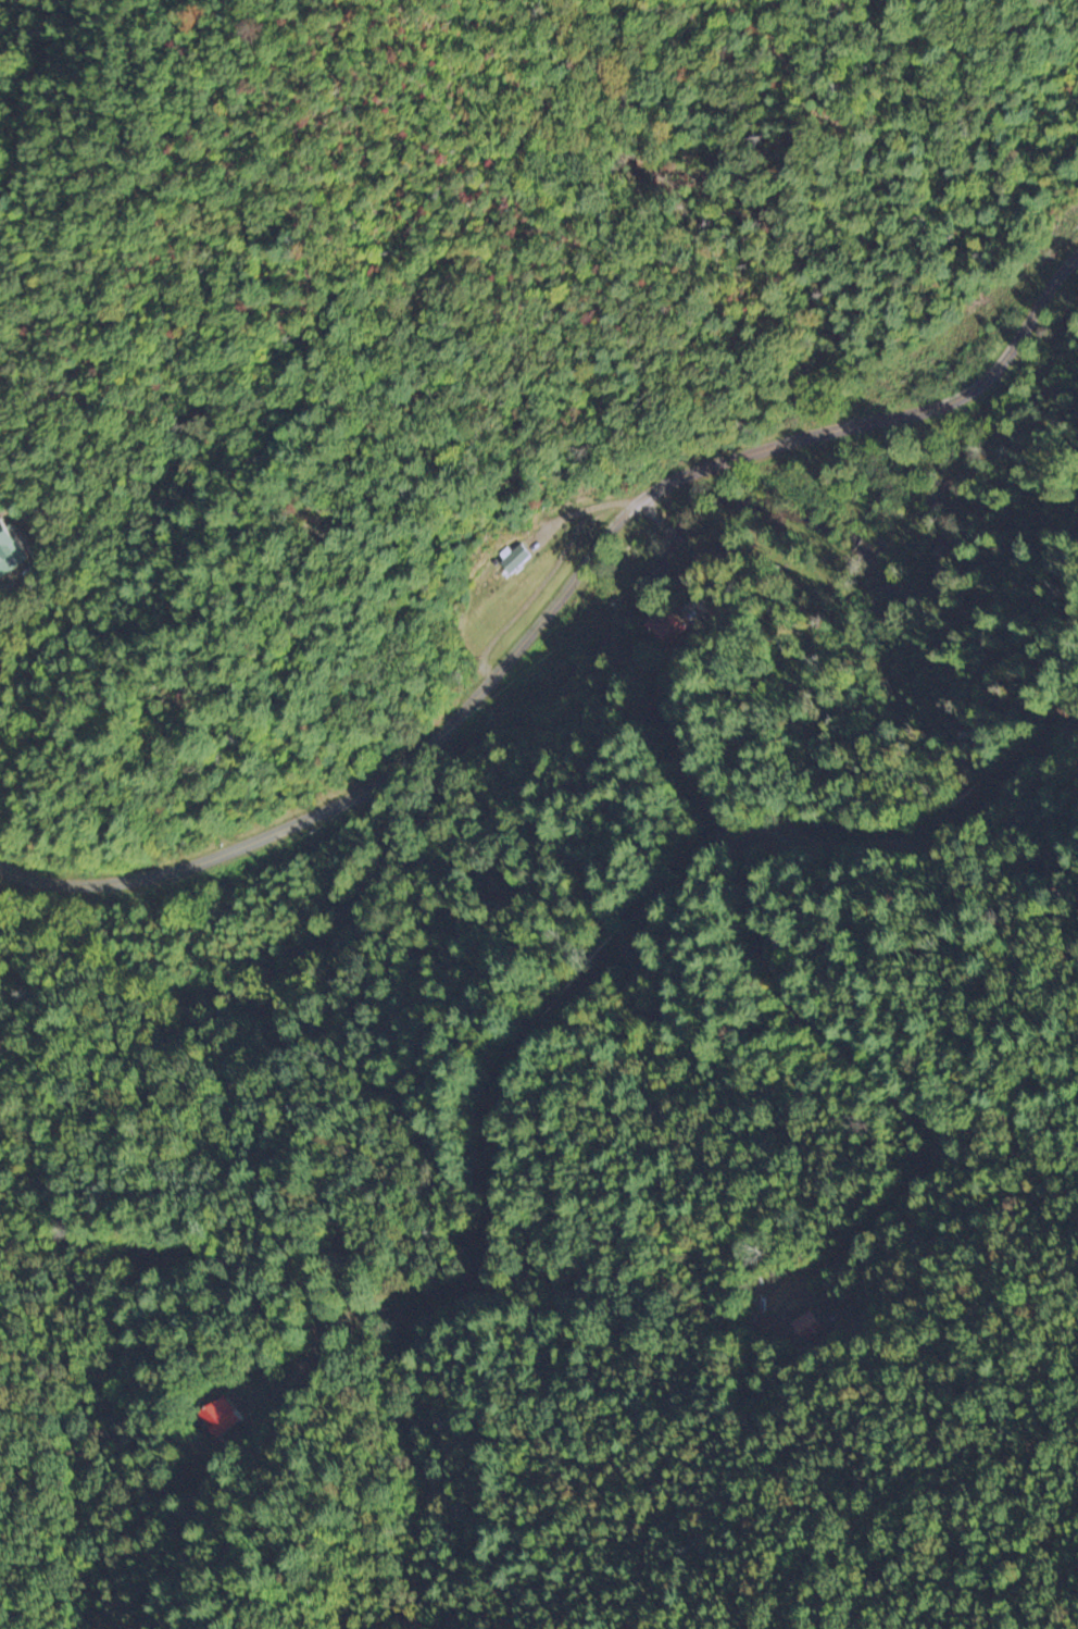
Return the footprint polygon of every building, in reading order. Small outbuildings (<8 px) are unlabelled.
[(0,517),(0,580),(30,560),(0,517)] [(511,552),(508,548),(496,559),(510,575),(531,555),(520,543),(511,552)] [(645,624),(670,646),(686,628),(662,606),(645,624)] [(824,1330),(813,1309),(792,1320),(804,1341),(824,1330)] [(218,1436),(244,1422),(230,1396),(204,1410),(218,1436)]
